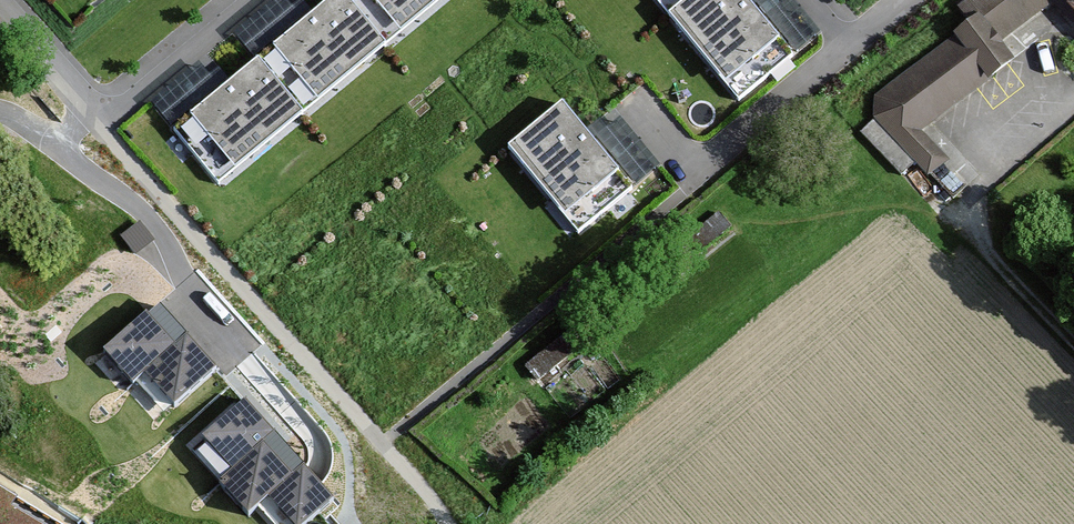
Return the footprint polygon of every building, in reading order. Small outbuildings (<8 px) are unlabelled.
[(264,61),(315,120),(398,47),(357,0),(333,0),(264,61)] [(398,47),(452,0),(357,0),(398,47)] [(675,18),(695,0),(659,0),(675,18)] [(755,0),(695,0),(675,18),(747,102),(802,55),(755,0)] [(883,123),(935,186),(957,168),(933,140),(1029,62),(1019,50),(1068,10),(1073,17),(1073,0),(981,0),(968,10),(978,23),(884,99),(883,123)] [(264,61),(181,133),(233,192),(315,120),(264,61)] [(631,188),(562,105),(513,145),(583,229),(631,188)] [(729,228),(718,214),(666,254),(677,268),(729,228)] [(146,314),(104,352),(133,385),(145,375),(174,408),(217,370),(187,337),(176,347),(146,314)] [(590,339),(579,325),(527,367),(539,381),(590,339)] [(245,401),(203,439),(232,472),(219,484),(249,517),(268,499),(291,523),(308,523),(334,501),(304,467),(292,477),(263,444),(274,434),(245,401)] [(0,484),(0,523),(43,523),(11,504),(17,494),(0,484)]
